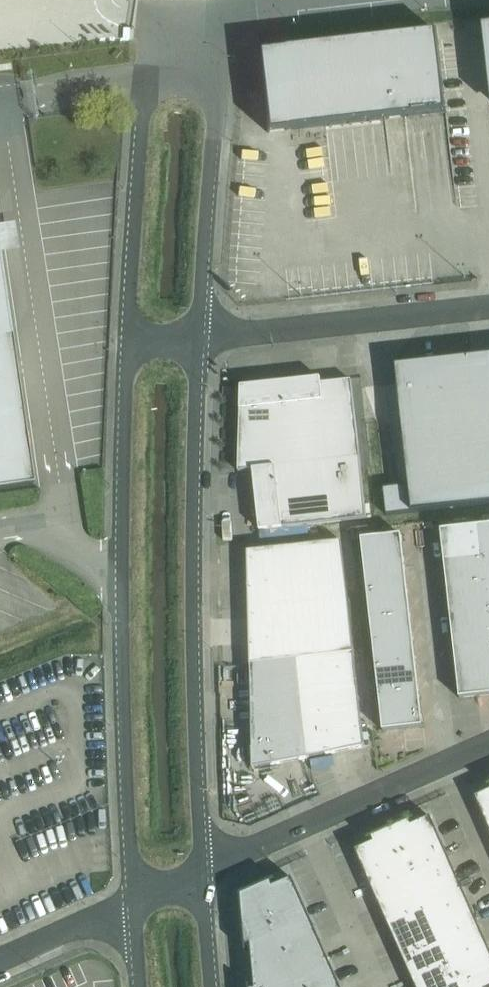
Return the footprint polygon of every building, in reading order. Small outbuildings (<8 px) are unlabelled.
[(446,112),(437,32),(261,52),(258,53),(267,132),(446,112)] [(0,258),(0,490),(33,485),(0,258)] [(387,516),(488,505),(488,356),(396,367),(410,487),(384,490),(387,516)] [(367,518),(352,380),(321,384),(321,378),(241,387),(239,471),(253,472),(260,530),(367,518)] [(441,530),(460,699),(488,695),(488,525),(441,530)] [(402,535),(362,539),(383,731),(423,727),(402,535)] [(253,769),(365,747),(342,541),(248,552),(253,769)] [(475,797),(488,828),(488,791),(475,797)] [(431,817),(412,825),(410,821),(415,819),(414,818),(367,838),(368,840),(372,838),(374,842),(356,851),(416,986),(488,986),(488,948),(431,817)] [(293,879),(274,887),(272,882),(276,881),(275,879),(240,895),(245,951),(247,951),(247,946),(251,946),(255,986),(341,986),(293,879)]
